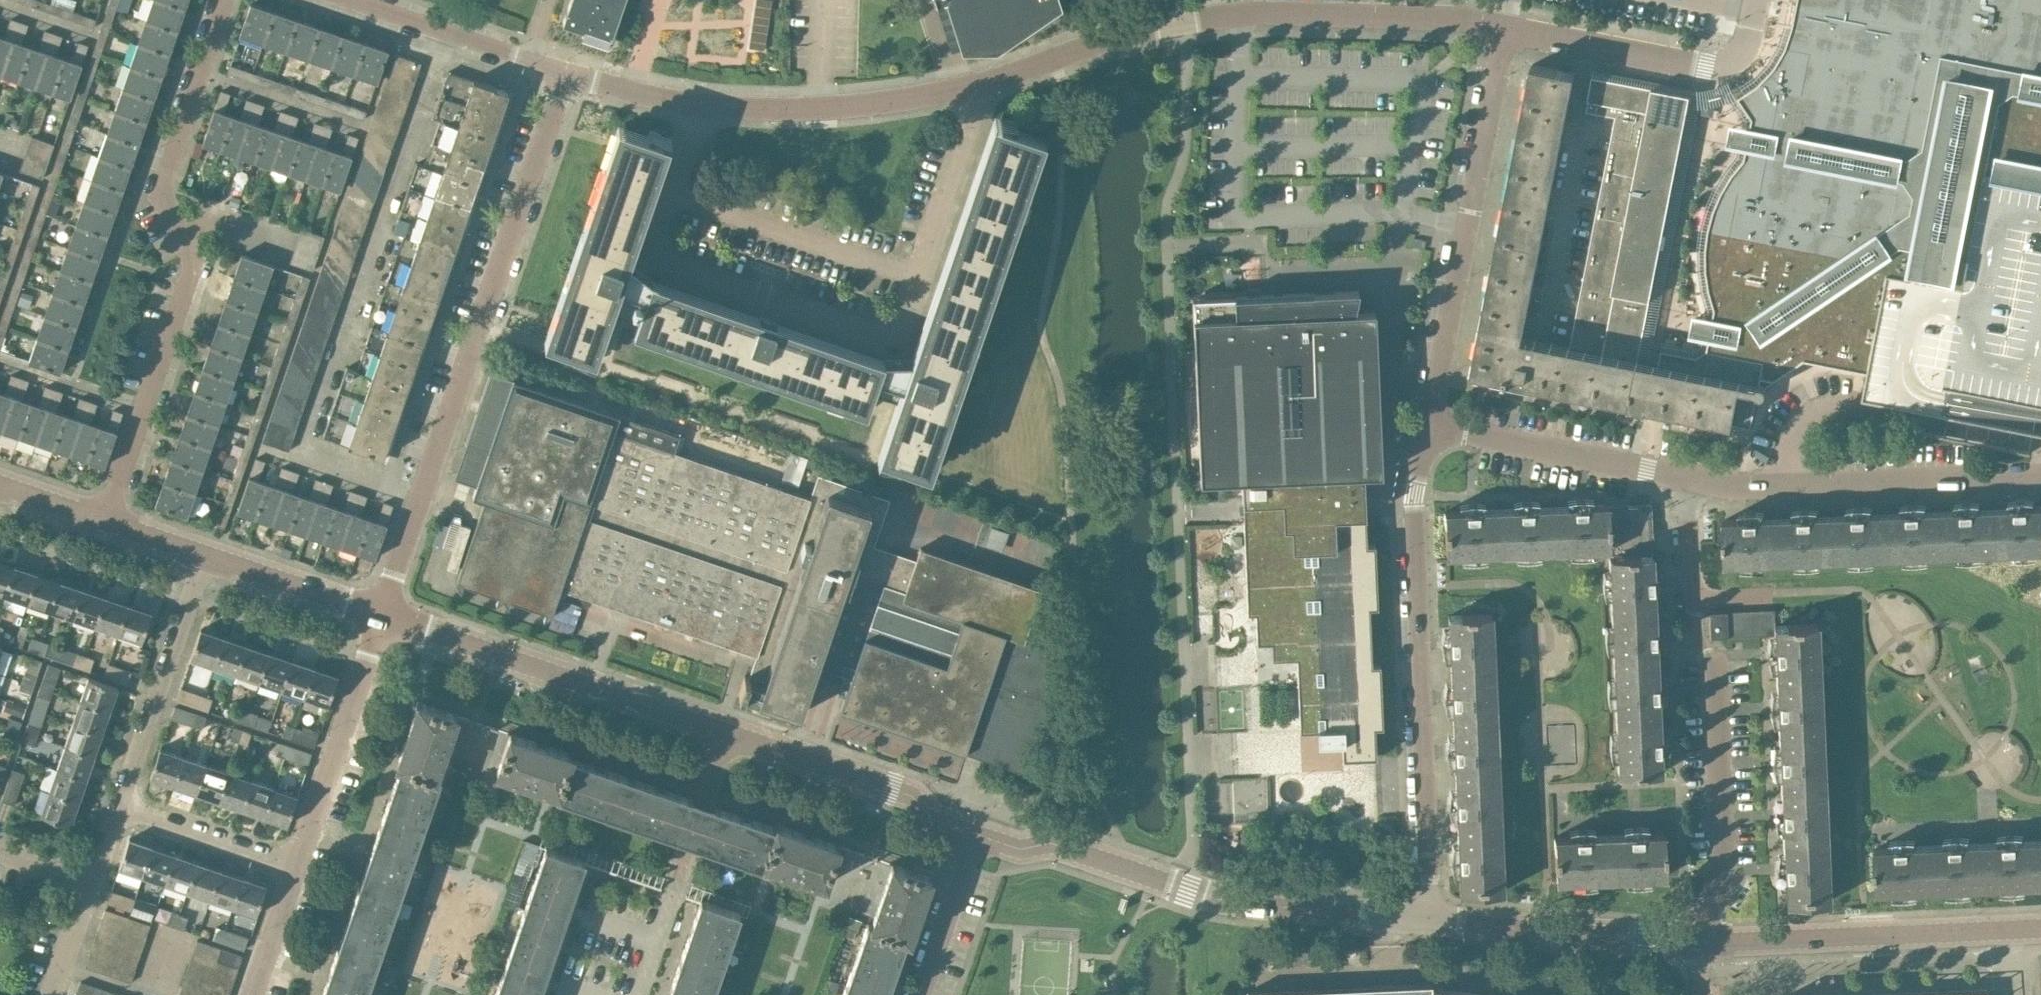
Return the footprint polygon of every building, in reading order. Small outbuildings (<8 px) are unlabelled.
[(51,4),(41,0),(31,0),(29,5),(48,11),(51,4)] [(119,0),(111,0),(108,7),(116,10),(119,0)] [(184,11),(153,0),(152,0),(145,22),(177,32),(184,11)] [(188,0),(153,0),(184,11),(188,0)] [(562,22),(583,29),(584,27),(612,36),(624,0),(570,0),(562,22)] [(1058,0),(946,0),(949,10),(940,13),(944,25),(953,22),(962,51),(996,52),(1026,31),(1030,36),(1055,19),(1052,14),(1060,8),(1058,0)] [(1792,25),(1788,40),(1785,47),(1779,58),(1774,67),(1759,83),(1738,96),(1752,118),(1750,129),(1749,137),(1746,150),(1745,158),(1732,173),(1722,190),(1714,208),(1713,211),(1709,228),(1708,231),(1706,248),(1706,250),(1706,268),(1706,271),(1709,288),(1709,291),(1715,309),(1713,320),(1709,341),(1736,346),(1760,341),(1777,330),(1799,363),(1804,360),(1804,359),(1835,365),(1868,372),(1862,399),(1878,402),(1888,404),(1921,411),(1926,412),(1927,412),(2034,433),(2040,434),(2040,0),(1797,0),(1792,25)] [(262,43),(273,11),(251,3),(239,35),(262,43)] [(73,20),(76,12),(55,5),(52,12),(73,20)] [(108,32),(115,14),(107,11),(101,30),(108,32)] [(286,51),(296,19),(273,11),(262,43),(286,51)] [(97,19),(76,12),(73,20),(94,27),(97,19)] [(20,21),(11,18),(6,31),(10,33),(8,38),(0,36),(0,74),(1,74),(20,21)] [(308,58),(319,27),(296,19),(286,51),(308,58)] [(19,80),(30,46),(18,42),(20,36),(24,37),(28,24),(20,21),(1,74),(19,80)] [(169,56),(177,32),(145,22),(137,45),(169,56)] [(329,66),(340,34),(319,27),(308,58),(329,66)] [(36,86),(54,33),(45,30),(40,43),(44,44),(42,50),(30,46),(19,80),(36,86)] [(53,92),(64,57),(53,53),(55,48),(58,49),(62,36),(54,33),(36,86),(53,92)] [(100,55),(107,36),(99,34),(93,53),(100,55)] [(353,74),(364,42),(340,34),(329,66),(353,74)] [(70,98),(84,57),(88,45),(79,42),(75,55),(78,56),(76,61),(64,57),(53,92),(70,98)] [(377,82),(388,50),(364,42),(353,74),(377,82)] [(161,79),(169,56),(137,45),(129,68),(161,79)] [(412,91),(421,63),(395,53),(385,82),(412,91)] [(93,78),(99,59),(92,56),(85,75),(93,78)] [(1472,372),(1629,403),(1640,405),(1751,427),(1758,392),(1759,392),(1761,393),(1762,393),(1763,393),(1764,392),(1765,391),(1766,390),(1767,389),(1767,388),(1767,387),(1767,386),(1767,384),(1799,363),(1777,330),(1760,341),(1736,346),(1709,341),(1707,349),(1697,356),(1652,347),(1641,345),(1690,94),(1592,76),(1588,100),(1589,100),(1587,111),(1616,117),(1569,353),(1517,342),(1567,85),(1573,86),(1575,73),(1532,64),(1472,372)] [(250,80),(253,73),(230,65),(227,72),(250,80)] [(161,79),(129,68),(121,90),(153,101),(161,79)] [(493,138),(509,91),(473,79),(473,80),(448,71),(432,117),(443,121),(493,138)] [(273,88),(275,80),(257,74),(254,81),(273,88)] [(85,101),(91,82),(84,79),(77,98),(85,101)] [(296,96),(298,88),(279,82),(277,89),(296,96)] [(402,118),(412,91),(385,82),(378,101),(382,105),(387,101),(402,118)] [(318,103),(321,96),(302,89),(299,97),(318,103)] [(146,123),(153,101),(121,90),(114,112),(146,123)] [(220,149),(232,115),(220,111),(222,105),(226,106),(230,93),(221,90),(215,109),(214,109),(203,143),(220,149)] [(343,112),(346,104),(325,97),(322,105),(343,112)] [(237,155),(255,102),(247,99),(242,112),(246,113),(244,119),(232,115),(220,149),(237,155)] [(395,140),(402,118),(387,101),(382,105),(378,101),(374,115),(395,140)] [(77,123),(84,104),(76,102),(69,121),(77,123)] [(254,161),(266,127),(254,123),(256,117),(260,118),(264,105),(255,102),(237,155),(254,161)] [(367,112),(346,104),(343,112),(364,119),(367,112)] [(271,167),(289,114),(281,111),(276,124),(280,125),(278,131),(266,127),(254,161),(271,167)] [(138,146),(146,123),(114,112),(106,135),(138,146)] [(288,172),(300,138),(288,134),(290,129),(294,130),(298,117),(289,114),(271,167),(288,172)] [(390,155),(395,140),(374,115),(368,131),(389,154),(390,155)] [(435,144),(485,161),(493,138),(443,121),(435,144)] [(305,178),(323,125),(315,122),(310,135),(314,137),(312,142),(300,138),(288,172),(305,178)] [(76,127),(68,124),(62,143),(69,146),(76,127)] [(323,184),(334,150),(322,146),(324,140),(328,141),(332,128),(323,125),(305,178),(323,184)] [(997,126),(915,366),(902,403),(885,453),(926,467),(1038,140),(997,126)] [(607,310),(622,265),(663,144),(623,130),(551,339),(592,353),(607,310)] [(389,154),(368,131),(363,146),(371,155),(366,160),(381,178),(381,177),(382,178),(390,155),(389,154)] [(340,190),(352,156),(358,137),(349,134),(344,147),(348,148),(346,154),(334,150),(323,184),(340,190)] [(130,169),(138,146),(106,135),(98,158),(130,169)] [(43,178),(54,144),(32,136),(20,170),(43,178)] [(477,184),(485,161),(435,144),(427,166),(417,162),(416,164),(477,184)] [(371,155),(363,146),(358,160),(361,164),(366,160),(371,155)] [(61,169),(68,150),(60,147),(54,166),(61,169)] [(122,192),(130,169),(98,158),(90,181),(122,192)] [(375,199),(382,178),(381,177),(381,178),(366,160),(361,164),(358,160),(353,176),(373,200),(374,199),(375,199)] [(416,164),(409,186),(470,206),(477,184),(416,164)] [(54,191),(60,172),(53,170),(46,189),(54,191)] [(373,200),(353,176),(347,192),(368,215),(369,216),(375,199),(374,199),(373,200)] [(115,213),(122,192),(90,181),(83,202),(115,213)] [(32,209),(40,186),(32,183),(25,206),(32,209)] [(462,229),(470,206),(409,186),(401,208),(462,229)] [(368,215),(347,192),(343,206),(364,230),(369,216),(368,215)] [(46,214),(52,195),(45,193),(38,211),(46,214)] [(107,236),(115,213),(83,202),(75,225),(107,236)] [(364,230),(343,206),(337,222),(339,225),(345,220),(361,238),(364,230)] [(462,229),(401,208),(393,230),(404,234),(454,251),(462,229)] [(24,231),(31,212),(23,210),(17,229),(24,231)] [(38,237),(45,218),(37,215),(31,234),(38,237)] [(339,225),(337,222),(332,237),(353,262),(361,238),(345,220),(339,225)] [(99,258),(107,236),(75,225),(67,248),(99,258)] [(319,250),(324,236),(301,228),(297,243),(319,250)] [(17,254),(23,235),(15,232),(9,251),(17,254)] [(446,275),(454,251),(404,234),(396,257),(446,275)] [(345,285),(353,262),(332,237),(327,253),(334,262),(329,267),(345,285)] [(30,259),(37,241),(29,238),(23,257),(30,259)] [(316,260),(319,250),(297,243),(293,253),(316,260)] [(91,282),(99,258),(67,248),(59,271),(91,282)] [(313,270),(316,260),(293,253),(290,262),(313,270)] [(334,262),(327,253),(321,268),(324,271),(329,267),(334,262)] [(263,295),(273,264),(241,254),(231,284),(263,295)] [(9,277),(15,258),(8,255),(1,274),(9,277)] [(438,297),(446,275),(396,257),(381,301),(431,319),(438,297)] [(23,282),(29,263),(21,261),(15,280),(23,282)] [(653,287),(622,265),(607,310),(644,323),(642,329),(862,405),(867,391),(876,364),(653,287)] [(345,285),(329,267),(324,271),(321,268),(316,283),(338,307),(341,297),(345,285)] [(83,306),(91,282),(59,271),(51,295),(83,306)] [(302,300),(310,278),(303,275),(295,298),(302,300)] [(15,305),(21,286),(14,283),(7,302),(15,305)] [(338,307),(316,283),(311,298),(325,313),(333,322),(338,307)] [(256,315),(263,295),(231,284),(224,304),(256,315)] [(1375,310),(1355,311),(1359,290),(1235,296),(1192,297),(1200,481),(1242,479),(1248,612),(1256,612),(1257,642),(1272,641),(1273,658),(1297,657),(1300,730),(1317,729),(1318,743),(1342,742),(1343,758),(1376,757),(1375,727),(1383,726),(1380,663),(1372,664),(1370,607),(1378,606),(1375,544),(1367,544),(1364,474),(1382,473),(1375,310)] [(75,328),(83,306),(51,295),(43,317),(75,328)] [(325,313),(311,298),(306,312),(313,321),(308,326),(325,345),(333,322),(325,313)] [(423,342),(431,319),(381,301),(373,324),(423,342)] [(295,323),(301,304),(294,302),(287,320),(295,323)] [(250,333),(256,315),(224,304),(218,322),(250,333)] [(13,309),(6,306),(0,323),(0,327),(6,330),(13,309)] [(313,321),(306,312),(301,328),(303,330),(308,326),(313,321)] [(68,348),(75,328),(43,317),(36,338),(68,348)] [(242,357),(250,333),(218,322),(210,346),(242,357)] [(287,346),(293,327),(286,324),(279,343),(287,346)] [(415,365),(423,342),(373,324),(365,347),(415,365)] [(317,368),(325,345),(308,326),(303,330),(301,328),(296,343),(317,368)] [(60,372),(68,348),(36,338),(28,361),(60,372)] [(312,381),(317,368),(296,343),(291,358),(311,382),(312,381)] [(233,381),(242,357),(210,346),(201,370),(233,381)] [(279,369),(285,350),(278,347),(271,366),(279,369)] [(407,388),(415,365),(365,347),(357,370),(407,388)] [(306,399),(312,381),(311,382),(291,358),(285,373),(293,383),(306,399)] [(902,403),(915,366),(883,366),(876,364),(867,391),(902,403)] [(400,410),(407,388),(357,370),(347,366),(339,390),(363,398),(363,397),(400,410)] [(226,404),(233,381),(201,370),(194,393),(226,404)] [(271,391),(278,372),(270,370),(264,389),(271,391)] [(485,500),(457,582),(461,589),(463,583),(499,595),(497,602),(504,599),(509,606),(511,599),(546,611),(544,618),(552,614),(561,590),(756,656),(749,677),(744,675),(738,693),(800,714),(816,666),(834,672),(852,678),(841,710),(973,756),(1028,774),(1041,735),(1051,739),(1058,719),(1049,715),(1062,678),(1047,673),(1055,650),(1024,640),(1041,589),(920,548),(915,561),(874,546),(889,500),(818,476),(810,499),(674,452),(680,435),(514,378),(491,371),(487,383),(466,443),(488,451),(477,485),(473,496),(485,500)] [(293,383),(285,373),(280,389),(301,414),(306,399),(293,383)] [(20,377),(11,374),(7,387),(10,389),(8,394),(0,391),(0,430),(2,430),(20,377)] [(19,436),(31,402),(19,398),(21,392),(24,393),(29,380),(20,377),(2,430),(19,436)] [(36,442),(54,389),(45,386),(41,399),(44,400),(42,406),(31,402),(19,436),(36,442)] [(53,448),(65,413),(53,409),(55,404),(58,405),(63,392),(54,389),(36,442),(53,448)] [(296,429),(301,414),(280,389),(275,404),(287,419),(296,429)] [(363,398),(339,390),(323,435),(348,444),(384,456),(400,410),(363,397),(363,398)] [(218,427),(226,404),(194,393),(186,416),(218,427)] [(263,414),(270,395),(262,393),(256,411),(263,414)] [(70,454),(88,401),(79,398),(75,411),(78,412),(76,417),(65,413),(53,448),(70,454)] [(87,459),(99,425),(87,421),(89,415),(92,417),(97,404),(88,401),(70,454),(87,459)] [(289,450),(296,429),(287,419),(275,404),(262,441),(289,450)] [(105,465),(116,431),(123,412),(113,409),(109,422),(112,423),(110,429),(99,425),(87,459),(105,465)] [(256,437),(262,418),(254,415),(248,434),(256,437)] [(210,449),(218,427),(186,416),(178,438),(210,449)] [(202,472),(210,449),(178,438),(170,461),(202,472)] [(248,459),(254,441),(247,438),(240,457),(248,459)] [(255,517),(267,482),(255,478),(257,472),(260,473),(265,460),(256,457),(252,470),(251,470),(238,511),(255,517)] [(195,493),(202,472),(170,461),(163,482),(195,493)] [(240,482),(246,463),(239,461),(232,480),(240,482)] [(272,522),(290,469),(282,466),(277,479),(281,480),(279,486),(267,482),(255,517),(272,522)] [(289,528),(301,494),(289,490),(291,484),(295,485),(299,472),(290,469),(272,522),(289,528)] [(306,534),(324,481),(316,478),(311,491),(315,492),(313,498),(301,494),(289,528),(306,534)] [(323,540),(335,506),(323,501),(325,496),(328,497),(333,484),(324,481),(306,534),(323,540)] [(187,516),(195,493),(163,482),(155,505),(187,516)] [(232,507),(239,486),(231,483),(224,504),(232,507)] [(340,546),(358,493),(350,490),(345,503),(349,504),(347,510),(335,506),(323,540),(340,546)] [(357,552),(369,517),(357,513),(359,508),(362,509),(367,496),(358,493),(340,546),(357,552)] [(1582,549),(1580,501),(1574,502),(1574,506),(1553,506),(1555,550),(1582,549)] [(1609,547),(1608,504),(1586,505),(1586,501),(1580,501),(1582,549),(1609,547)] [(375,558),(387,524),(386,524),(393,505),(384,502),(379,515),(383,516),(381,522),(369,517),(357,552),(375,558)] [(2028,506),(2028,502),(2016,503),(2016,507),(1974,509),(1974,505),(1962,505),(1962,509),(1920,511),(1920,507),(1908,507),(1909,511),(1866,513),(1866,509),(1854,510),(1855,514),(1812,515),(1812,512),(1800,512),(1801,516),(1758,518),(1758,514),(1747,514),(1747,518),(1725,519),(1727,563),(2040,549),(2040,506),(2028,506)] [(1555,550),(1553,506),(1532,507),(1532,503),(1526,504),(1527,551),(1555,550)] [(1651,546),(1649,503),(1608,504),(1609,547),(1651,546)] [(224,528),(232,507),(224,504),(217,525),(224,528)] [(1527,551),(1526,504),(1520,504),(1520,508),(1499,509),(1501,552),(1527,551)] [(1474,554),(1472,506),(1466,506),(1467,510),(1444,511),(1446,555),(1474,554)] [(1501,552),(1499,509),(1478,510),(1478,506),(1472,506),(1474,554),(1501,552)] [(1653,576),(1653,564),(1652,554),(1651,554),(1651,546),(1609,547),(1610,583),(1658,581),(1657,576),(1653,576)] [(14,565),(0,560),(0,593),(4,594),(14,565)] [(28,602),(37,572),(14,565),(4,594),(28,602)] [(50,610),(60,580),(37,572),(28,602),(50,610)] [(72,618),(83,588),(60,580),(50,610),(72,618)] [(1655,608),(1654,587),(1658,587),(1658,581),(1610,583),(1611,610),(1655,608)] [(95,625),(105,595),(83,588),(72,618),(95,625)] [(117,633),(127,603),(105,595),(95,625),(117,633)] [(142,641),(152,612),(127,603),(117,633),(142,641)] [(1656,630),(1655,608),(1611,610),(1613,637),(1660,635),(1660,630),(1656,630)] [(1762,634),(1761,609),(1749,610),(1750,635),(1762,634)] [(1775,625),(1774,609),(1761,609),(1762,634),(1775,634),(1775,625)] [(1736,636),(1735,610),(1726,611),(1727,636),(1736,636)] [(1750,635),(1749,610),(1735,610),(1736,636),(1750,635)] [(1727,636),(1726,611),(1709,612),(1710,637),(1727,636)] [(1504,890),(1492,613),(1449,615),(1449,637),(1446,638),(1446,649),(1450,649),(1452,691),(1448,691),(1448,703),(1452,703),(1454,745),(1450,745),(1451,757),(1455,757),(1456,799),(1452,799),(1453,811),(1457,810),(1459,853),(1455,853),(1455,865),(1459,864),(1460,892),(1504,890)] [(1817,623),(1775,625),(1775,634),(1775,647),(1771,647),(1772,659),(1776,658),(1819,657),(1817,623)] [(213,666),(224,636),(201,628),(191,658),(213,666)] [(1657,662),(1656,641),(1660,641),(1660,635),(1613,637),(1614,664),(1657,662)] [(36,651),(41,639),(32,636),(28,649),(36,651)] [(236,673),(246,643),(224,636),(213,666),(236,673)] [(49,642),(41,639),(36,651),(45,654),(49,642)] [(258,681),(268,651),(246,643),(236,673),(258,681)] [(281,689),(291,659),(268,651),(258,681),(281,689)] [(82,667),(86,655),(78,652),(73,664),(82,667)] [(94,658),(86,655),(82,667),(90,670),(94,658)] [(1820,682),(1819,657),(1776,658),(1777,684),(1820,682)] [(304,696),(314,667),(291,659),(281,689),(304,696)] [(53,690),(61,667),(48,662),(41,686),(53,690)] [(1658,684),(1657,662),(1614,664),(1615,691),(1662,689),(1662,684),(1658,684)] [(127,683),(132,671),(108,663),(104,675),(127,683)] [(329,705),(339,675),(314,667),(304,696),(329,705)] [(35,683),(38,675),(25,671),(22,679),(35,683)] [(110,710),(118,686),(89,676),(81,700),(110,710)] [(32,692),(35,683),(22,679),(19,688),(32,692)] [(1821,710),(1820,682),(1777,684),(1777,701),(1774,701),(1774,713),(1778,712),(1821,710)] [(50,698),(53,690),(41,686),(38,694),(50,698)] [(199,707),(203,695),(181,687),(177,700),(199,707)] [(1659,716),(1658,695),(1662,695),(1662,689),(1615,691),(1616,718),(1659,716)] [(213,698),(203,695),(199,707),(209,710),(213,698)] [(102,733),(110,710),(81,700),(73,722),(102,733)] [(457,717),(418,703),(406,737),(445,751),(457,717)] [(193,725),(197,713),(175,705),(171,718),(193,725)] [(246,723),(250,711),(241,708),(237,720),(246,723)] [(1822,738),(1821,710),(1778,712),(1779,740),(1822,738)] [(258,714),(250,711),(246,723),(254,726),(258,714)] [(203,728),(207,716),(197,713),(193,725),(203,728)] [(272,720),(258,715),(254,726),(268,731),(272,720)] [(19,729),(22,720),(10,716),(7,725),(19,729)] [(1660,738),(1659,716),(1616,718),(1617,745),(1664,743),(1664,737),(1660,738)] [(40,727),(28,722),(25,731),(37,735),(40,727)] [(95,755),(102,733),(73,722),(65,745),(95,755)] [(289,738),(293,726),(287,724),(283,736),(289,738)] [(16,737),(19,729),(7,725),(4,733),(16,737)] [(240,741),(244,729),(235,726),(231,738),(240,741)] [(314,746),(318,735),(318,734),(293,726),(289,738),(314,746)] [(248,744),(252,732),(244,729),(240,741),(248,744)] [(35,744),(37,735),(25,731),(22,739),(35,744)] [(530,784),(543,746),(510,734),(497,773),(530,784)] [(436,778),(445,751),(406,737),(396,765),(401,767),(440,780),(440,779),(436,778)] [(1824,764),(1822,738),(1779,740),(1780,755),(1776,755),(1776,766),(1780,766),(1824,764)] [(283,756),(287,744),(281,742),(276,754),(283,756)] [(1662,772),(1661,749),(1665,749),(1664,743),(1617,745),(1618,773),(1662,772)] [(312,753),(287,744),(283,756),(308,765),(312,753)] [(87,778),(95,755),(65,745),(57,769),(87,778)] [(558,798),(571,759),(572,756),(543,746),(530,784),(557,793),(555,797),(558,798)] [(172,784),(182,755),(160,747),(150,777),(172,784)] [(194,792),(205,763),(182,755),(172,784),(194,792)] [(590,809),(603,770),(571,759),(558,798),(590,809)] [(217,800),(227,770),(205,763),(194,792),(217,800)] [(1825,793),(1824,764),(1780,766),(1781,795),(1825,793)] [(428,815),(440,780),(401,767),(389,802),(428,815)] [(22,781),(25,773),(13,768),(10,777),(22,781)] [(79,801),(87,778),(57,769),(50,791),(79,801)] [(240,808),(250,778),(227,770),(217,800),(240,808)] [(622,820),(635,781),(603,770),(590,809),(622,820)] [(466,776),(465,776),(452,771),(448,780),(462,785),(466,776)] [(14,804),(22,781),(10,777),(2,800),(14,804)] [(262,816),(273,786),(250,778),(240,808),(262,816)] [(653,831),(666,792),(635,781),(622,820),(653,831)] [(298,795),(273,786),(262,816),(288,824),(298,795)] [(71,824),(79,801),(50,791),(42,814),(71,824)] [(679,840),(692,800),(666,792),(653,831),(679,840)] [(1826,818),(1825,793),(1781,795),(1782,809),(1778,809),(1778,820),(1782,820),(1826,818)] [(701,847),(714,808),(692,800),(679,840),(701,847)] [(417,845),(428,815),(389,802),(378,832),(417,845)] [(730,857),(743,818),(714,808),(701,847),(730,857)] [(763,868),(764,864),(776,829),(743,818),(730,857),(763,868)] [(1827,848),(1826,818),(1782,820),(1784,850),(1827,848)] [(796,875),(810,836),(777,825),(776,829),(764,864),(796,875)] [(1638,876),(1636,829),(1630,829),(1631,833),(1609,834),(1611,878),(1638,876)] [(1666,875),(1664,832),(1642,833),(1642,829),(1636,829),(1638,876),(1666,875)] [(1584,879),(1582,831),(1576,832),(1577,836),(1554,837),(1556,880),(1584,879)] [(1611,878),(1609,834),(1588,835),(1588,831),(1582,831),(1584,879),(1611,878)] [(407,875),(417,845),(378,832),(368,862),(407,875)] [(825,884),(838,846),(810,836),(796,875),(825,884)] [(2014,884),(2011,837),(2006,837),(2006,841),(1985,842),(1987,886),(2014,884)] [(2040,883),(2039,840),(2017,841),(2017,837),(2011,837),(2014,884),(2040,883)] [(141,875),(152,845),(130,838),(119,867),(141,875)] [(1987,886),(1985,842),(1963,843),(1963,839),(1958,840),(1960,887),(1987,886)] [(1960,887),(1958,840),(1952,840),(1952,844),(1931,845),(1933,888),(1960,887)] [(1906,889),(1904,842),(1898,842),(1898,846),(1876,847),(1878,891),(1906,889)] [(1933,888),(1931,845),(1909,846),(1909,842),(1904,842),(1906,889),(1933,888)] [(164,883),(174,853),(152,845),(141,875),(164,883)] [(573,894),(584,861),(545,848),(534,881),(573,894)] [(1828,872),(1827,848),(1784,850),(1784,863),(1780,863),(1781,874),(1785,874),(1828,872)] [(186,890),(197,861),(174,853),(164,883),(186,890)] [(209,898),(219,869),(197,861),(186,890),(209,898)] [(396,907),(407,875),(368,862),(357,893),(396,907)] [(890,864),(880,894),(918,908),(929,877),(890,864)] [(233,906),(243,877),(219,869),(209,898),(233,906)] [(1829,901),(1828,872),(1785,874),(1786,902),(1829,901)] [(267,885),(243,877),(233,906),(257,915),(267,885)] [(562,925),(573,894),(534,881),(523,911),(562,925)] [(129,910),(134,897),(112,890),(108,902),(129,910)] [(387,935),(396,907),(357,893),(348,921),(387,935)] [(908,937),(918,908),(880,894),(870,924),(908,937)] [(144,901),(134,897),(129,910),(140,913),(144,901)] [(739,914),(701,901),(700,901),(688,936),(727,949),(739,914)] [(124,927),(127,916),(106,908),(102,919),(124,927)] [(174,925),(179,913),(172,911),(168,923),(174,925)] [(552,955),(562,925),(523,911),(513,942),(552,955)] [(189,917),(179,913),(174,925),(185,929),(189,917)] [(151,924),(127,916),(124,927),(147,935),(151,924)] [(120,938),(124,927),(102,919),(98,930),(120,938)] [(377,964),(387,935),(348,921),(338,950),(377,964)] [(908,937),(870,924),(866,922),(854,958),(893,972),(904,938),(908,939),(908,937)] [(221,941),(225,929),(217,926),(213,939),(221,941)] [(144,946),(147,935),(124,927),(120,938),(144,946)] [(249,937),(225,929),(221,941),(245,949),(249,937)] [(116,949),(120,938),(98,930),(94,942),(116,949)] [(717,979),(727,949),(688,936),(678,966),(717,979)] [(144,946),(120,938),(116,949),(140,958),(144,946)] [(215,958),(219,947),(197,940),(194,951),(215,958)] [(112,961),(116,949),(94,942),(90,953),(112,961)] [(542,983),(552,955),(513,942),(503,970),(542,983)] [(243,955),(219,947),(215,958),(239,967),(243,955)] [(136,969),(140,958),(116,949),(112,961),(136,969)] [(366,994),(377,964),(338,950),(327,981),(366,994)] [(211,970),(215,958),(194,951),(190,962),(211,970)] [(108,974),(112,961),(90,953),(86,966),(108,974)] [(235,978),(239,967),(215,958),(211,970),(235,978)] [(854,958),(844,987),(869,994),(885,994),(893,972),(854,958)] [(131,982),(136,969),(112,961),(108,974),(131,982)] [(207,981),(211,970),(190,962),(186,974),(207,981)] [(717,979),(678,966),(668,994),(711,994),(717,979)] [(235,978),(211,970),(207,981),(231,990),(235,978)] [(503,970),(495,994),(538,994),(542,983),(503,970)] [(203,993),(207,981),(186,974),(182,985),(203,993)] [(81,981),(77,993),(82,994),(100,994),(102,988),(81,981)] [(231,990),(207,981),(203,993),(210,994),(229,994),(231,990)] [(327,981),(322,994),(366,994),(327,981)] [(1474,991),(1432,989),(1432,982),(1248,990),(1248,994),(1487,994),(1474,991)] [(203,993),(182,985),(179,994),(202,994),(203,993)] [(844,987),(841,994),(869,994),(844,987)]
